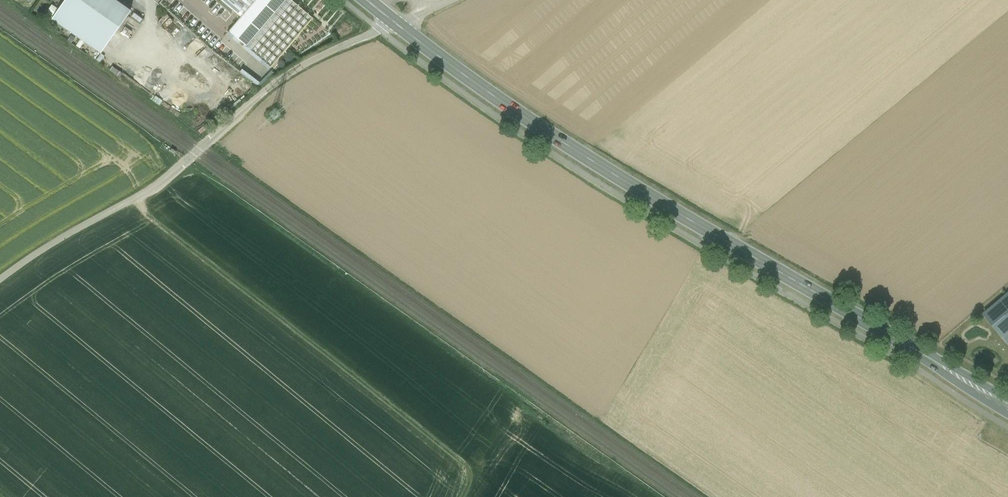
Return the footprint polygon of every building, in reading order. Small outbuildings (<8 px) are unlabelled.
[(116,0),(65,0),(52,19),(101,53),(131,11),(116,0)] [(291,0),(221,0),(237,14),(241,17),(234,25),(229,31),(271,67),(313,18),(291,0)] [(241,17),(237,14),(230,21),(234,25),(241,17)] [(983,313),(1007,342),(1007,292),(983,313)]
